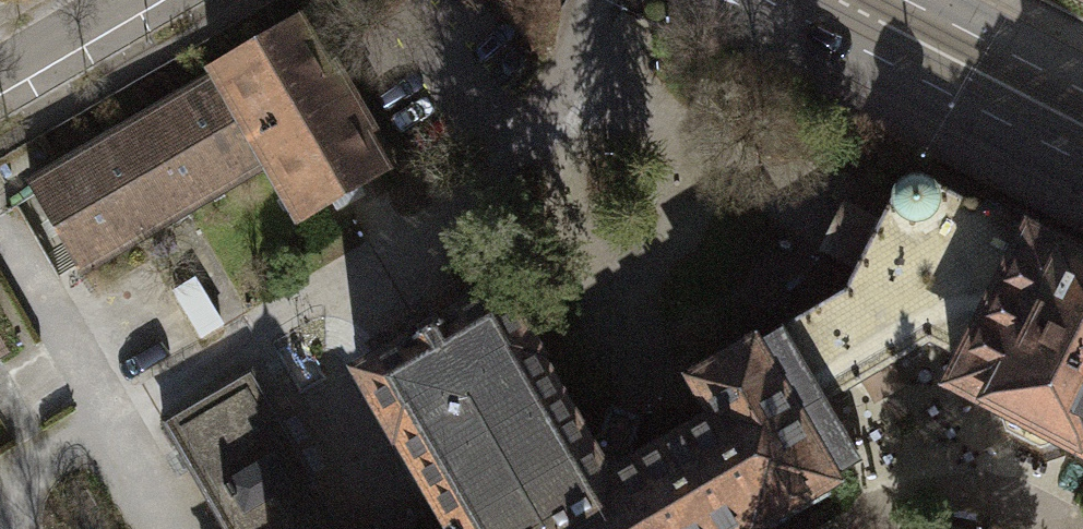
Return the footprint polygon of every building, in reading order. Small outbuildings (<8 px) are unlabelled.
[(309,11),(207,69),(264,162),(294,218),(395,158),(309,11)] [(264,162),(207,69),(27,178),(84,271),(264,162)] [(784,325),(825,400),(928,339),(964,358),(952,382),(994,402),(1006,431),(1039,448),(1068,440),(1082,447),(1082,258),(1081,259),(1056,245),(1031,233),(927,179),(922,176),(912,176),(902,181),(896,187),(868,243),(856,267),(844,290),(784,325)] [(784,325),(694,377),(715,415),(637,460),(631,445),(640,422),(638,414),(616,405),(609,409),(600,435),(586,442),(536,355),(536,353),(499,288),(357,369),(395,435),(399,434),(454,528),(738,528),(753,520),(755,523),(860,462),(825,400),(784,325)] [(12,348),(0,327),(0,355),(12,348)] [(226,528),(343,528),(316,484),(316,481),(251,371),(164,422),(226,528)]
